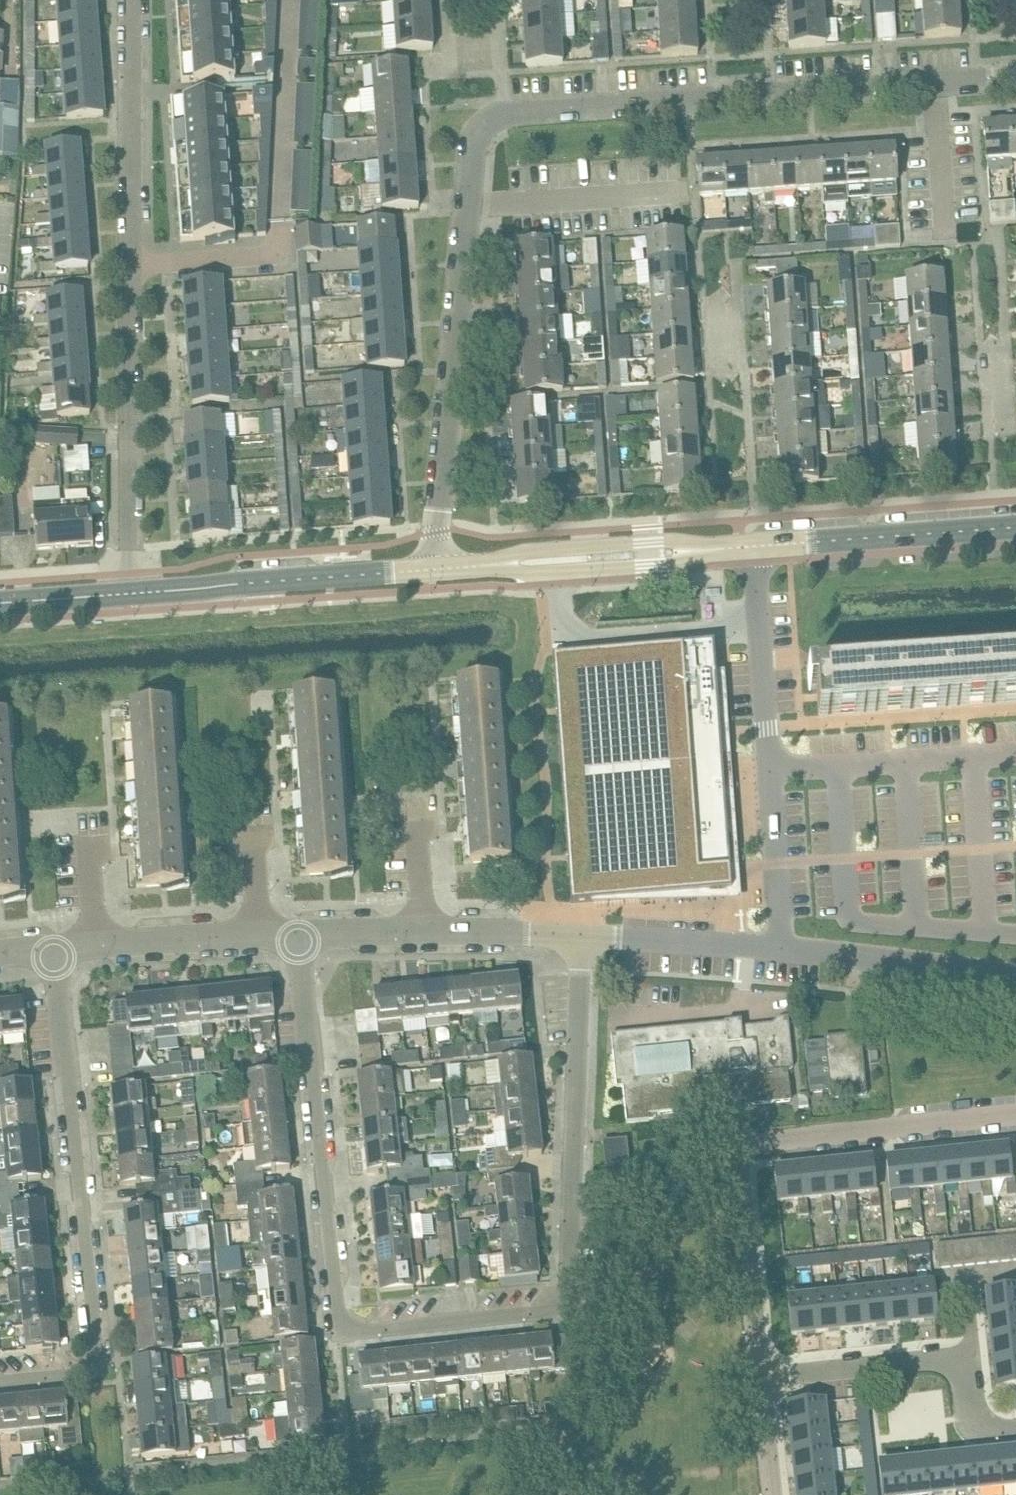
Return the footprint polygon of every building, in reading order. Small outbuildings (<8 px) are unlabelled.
[(95,18),(94,0),(57,0),(59,21),(95,18)] [(181,82),(235,78),(230,0),(175,0),(181,82)] [(304,47),(322,47),(321,0),(304,0),(304,47)] [(393,2),(395,26),(431,23),(429,0),(422,0),(393,2)] [(523,17),(559,15),(558,0),(521,0),(523,17)] [(605,0),(597,0),(597,11),(605,10),(605,0)] [(612,11),(620,10),(619,0),(611,0),(612,11)] [(788,22),(824,20),(822,0),(786,0),(788,22)] [(869,0),(861,0),(862,17),(870,17),(869,0)] [(883,0),(875,0),(876,16),(884,15),(883,0)] [(958,0),(922,0),(923,13),(959,10),(958,0)] [(26,24),(34,23),(34,2),(26,2),(26,24)] [(265,4),(266,16),(276,15),(277,4),(268,4),(265,4)] [(694,5),(658,8),(659,32),(696,29),(694,5)] [(330,6),(329,30),(337,31),(338,7),(330,6)] [(605,10),(597,11),(598,24),(599,35),(607,34),(605,10)] [(620,10),(612,11),(614,35),(622,35),(620,10)] [(961,35),(959,10),(923,13),(924,37),(961,35)] [(276,15),(266,16),(266,28),(276,27),(276,15)] [(561,39),(559,15),(523,17),(524,41),(561,39)] [(895,15),(884,15),(876,16),(878,41),(897,39),(895,15)] [(872,41),(870,17),(862,17),(864,42),(872,41)] [(95,18),(59,21),(61,46),(97,43),(95,18)] [(826,44),(824,20),(788,22),(789,47),(826,44)] [(34,23),(26,24),(26,48),(34,48),(34,23)] [(433,48),(431,23),(395,26),(396,51),(433,48)] [(264,28),(264,39),(275,39),(276,27),(266,28),(264,28)] [(698,53),(696,29),(659,32),(661,56),(698,53)] [(337,31),(329,30),(328,57),(336,57),(337,31)] [(607,34),(599,35),(599,36),(592,37),(594,61),(609,60),(607,34)] [(623,59),(622,35),(614,35),(615,59),(623,59)] [(275,39),(264,39),(265,51),(274,50),(275,39)] [(561,39),(524,41),(526,66),(562,63),(561,39)] [(99,67),(97,43),(61,46),(63,70),(99,67)] [(26,48),(26,73),(34,72),(34,48),(26,48)] [(263,51),(263,64),(274,63),(274,50),(265,51),(263,51)] [(317,60),(297,59),(296,77),(316,78),(317,60)] [(374,89),(410,87),(408,62),(372,65),(374,89)] [(274,63),(263,64),(264,75),(273,75),(274,63)] [(254,64),(255,76),(264,75),(263,64),(254,64)] [(99,67),(63,70),(65,94),(101,91),(99,67)] [(326,93),(334,94),(335,68),(327,68),(326,93)] [(26,73),(26,97),(34,97),(34,72),(26,73)] [(16,107),(19,107),(20,82),(0,81),(0,107),(16,107)] [(317,141),(316,84),(298,84),(298,141),(317,141)] [(411,112),(410,87),(374,89),(375,114),(411,112)] [(101,91),(65,94),(67,118),(103,115),(101,91)] [(273,91),(252,93),(253,105),(263,104),(272,104),(273,91)] [(326,93),(325,117),(333,118),(344,118),(345,94),(334,94),(326,93)] [(205,238),(206,244),(235,242),(224,95),(171,99),(181,240),(205,238)] [(34,97),(26,97),(26,123),(34,122),(34,97)] [(263,104),(253,105),(254,117),(259,117),(263,117),(263,104)] [(272,104),(263,104),(263,117),(271,116),(272,104)] [(17,151),(16,107),(0,107),(0,152),(17,151)] [(411,112),(375,114),(377,136),(413,133),(411,112)] [(263,117),(259,117),(260,128),(271,128),(271,116),(263,117)] [(333,118),(325,117),(324,142),(332,141),(333,118)] [(1011,159),(1009,122),(984,124),(986,161),(1011,159)] [(271,128),(260,128),(261,140),(270,139),(271,128)] [(415,158),(413,133),(377,136),(379,161),(415,158)] [(259,140),(259,152),(270,151),(270,139),(261,140),(259,140)] [(332,141),(324,142),(322,166),(331,166),(332,141)] [(30,172),(80,168),(78,144),(45,146),(47,166),(30,167),(30,172)] [(868,148),(870,185),(896,183),(893,146),(868,148)] [(870,185),(868,148),(844,150),(846,187),(870,185)] [(844,150),(820,151),(823,188),(846,187),(844,150)] [(270,151),(259,152),(260,163),(269,163),(270,151)] [(820,151),(795,153),(798,190),(823,188),(820,151)] [(295,210),(314,211),(316,152),(297,152),(295,210)] [(798,190),(795,153),(771,155),(774,192),(798,190)] [(771,155),(747,156),(750,193),(764,192),(764,204),(774,204),(774,192),(771,155)] [(747,156),(722,158),(724,195),(750,193),(747,156)] [(417,182),(415,158),(379,161),(364,162),(366,187),(381,186),(381,185),(417,182)] [(724,195),(722,158),(697,160),(700,197),(724,195)] [(257,164),(258,175),(269,174),(269,163),(260,163),(257,164)] [(331,166),(322,166),(321,189),(329,190),(331,166)] [(82,192),(80,168),(30,172),(31,177),(48,176),(49,190),(32,191),(33,196),(82,192)] [(269,174),(258,175),(259,187),(268,186),(269,174)] [(417,182),(381,185),(381,186),(366,187),(360,188),(361,211),(372,211),(372,215),(383,215),(383,210),(418,207),(417,182)] [(256,187),(257,198),(268,198),(268,186),(259,187),(256,187)] [(329,190),(321,189),(320,213),(338,214),(339,190),(329,190)] [(84,217),(82,192),(33,196),(33,201),(50,200),(51,214),(35,216),(35,220),(84,217)] [(268,198),(257,198),(258,210),(267,209),(268,198)] [(1015,214),(1015,201),(989,203),(991,224),(1015,222),(1015,219),(1015,214)] [(255,210),(256,222),(266,222),(267,209),(258,210),(255,210)] [(84,217),(35,220),(36,225),(52,224),(54,238),(37,240),(37,245),(86,241),(84,217)] [(359,248),(395,246),(394,220),(357,223),(359,248)] [(751,220),(726,222),(727,230),(752,228),(751,220)] [(266,222),(256,222),(257,235),(266,234),(266,222)] [(727,230),(726,222),(702,224),(702,232),(727,230)] [(874,240),(875,248),(900,246),(899,225),(874,227),(874,240)] [(297,253),(306,252),(306,251),(321,250),(319,226),(295,228),(297,253)] [(648,260),(685,258),(683,233),(646,236),(648,260)] [(604,263),(612,263),(610,239),(602,239),(604,263)] [(37,240),(28,240),(29,249),(37,249),(37,245),(37,240)] [(590,264),(598,264),(596,240),(582,241),(583,265),(590,264)] [(874,240),(851,241),(852,249),(875,248),(874,240)] [(86,241),(37,245),(37,249),(55,247),(56,262),(39,264),(39,273),(57,271),(57,268),(88,265),(86,241)] [(852,249),(851,241),(827,243),(827,251),(852,249)] [(517,270),(554,267),(552,243),(515,245),(517,270)] [(827,251),(827,243),(802,245),(803,253),(827,251)] [(803,253),(802,245),(778,247),(778,254),(803,253)] [(397,269),(395,246),(359,248),(361,271),(397,269)] [(778,254),(778,247),(753,248),(753,256),(778,254)] [(307,266),(306,252),(297,253),(299,276),(325,274),(324,264),(307,266)] [(845,306),(853,306),(850,256),(837,257),(838,269),(842,269),(845,306)] [(686,283),(685,258),(648,260),(650,286),(686,283)] [(796,259),(755,262),(756,270),(776,269),(777,280),(797,279),(796,259)] [(612,263),(604,263),(606,289),(614,289),(612,263)] [(598,264),(590,264),(592,290),(600,290),(598,264)] [(556,293),(554,267),(517,270),(519,296),(556,293)] [(858,281),(866,280),(871,280),(870,267),(857,268),(858,281)] [(399,293),(397,269),(361,271),(363,296),(399,293)] [(325,274),(299,276),(301,300),(309,299),(350,296),(349,285),(325,287),(325,274)] [(287,300),(295,300),(293,275),(285,276),(287,300)] [(907,302),(944,300),(943,275),(905,277),(907,302)] [(868,305),(866,280),(858,281),(860,306),(868,305)] [(186,308),(222,305),(220,281),(184,283),(186,308)] [(688,307),(686,283),(650,286),(651,310),(688,307)] [(769,312),(806,309),(804,285),(767,287),(769,312)] [(616,313),(614,289),(606,289),(608,314),(616,313)] [(600,290),(592,290),(584,291),(586,315),(593,314),(593,315),(601,314),(600,290)] [(32,320),(82,317),(80,292),(46,295),(48,314),(32,315),(32,320)] [(399,293),(363,296),(364,320),(401,317),(399,293)] [(556,293),(519,296),(521,321),(557,318),(556,293)] [(311,324),(309,299),(301,300),(303,324),(311,324)] [(295,300),(287,300),(288,325),(296,324),(295,300)] [(946,324),(944,300),(907,302),(909,326),(946,324)] [(222,305),(186,308),(188,332),(224,329),(222,305)] [(868,305),(860,306),(861,330),(869,329),(868,305)] [(855,331),(853,306),(845,306),(847,331),(855,331)] [(688,307),(651,310),(653,336),(690,333),(688,307)] [(806,309),(769,312),(770,337),(807,334),(806,309)] [(618,338),(616,313),(608,314),(610,339),(618,338)] [(601,314),(593,315),(595,340),(603,339),(601,314)] [(82,317),(32,320),(33,325),(49,324),(50,339),(34,340),(35,345),(84,341),(82,317)] [(403,341),(401,317),(364,320),(366,344),(403,341)] [(559,342),(557,318),(521,321),(522,345),(559,342)] [(296,324),(288,325),(290,349),(298,348),(296,324)] [(312,348),(311,324),(303,324),(304,348),(312,348)] [(948,349),(946,324),(909,326),(911,351),(948,349)] [(224,329),(188,332),(189,356),(226,353),(224,329)] [(869,329),(861,330),(863,355),(871,354),(869,329)] [(857,355),(855,331),(847,331),(849,355),(857,355)] [(690,333),(653,336),(655,358),(692,355),(690,333)] [(807,334),(770,337),(772,361),(809,358),(807,334)] [(619,361),(618,338),(610,339),(611,361),(619,361)] [(603,339),(595,340),(597,363),(605,362),(603,339)] [(84,341),(35,345),(35,349),(51,348),(52,362),(36,363),(37,369),(86,365),(84,341)] [(403,341),(366,344),(368,368),(404,365),(403,341)] [(561,366),(559,342),(522,345),(524,368),(561,366)] [(298,348),(290,349),(292,373),(300,372),(298,348)] [(312,348),(304,348),(306,373),(314,372),(312,348)] [(950,373),(948,349),(911,351),(913,376),(950,373)] [(226,353),(189,356),(191,380),(227,378),(226,353)] [(873,379),(871,354),(863,355),(865,379),(873,379)] [(693,381),(692,355),(655,358),(657,383),(693,381)] [(849,355),(839,356),(839,364),(849,363),(849,355)] [(858,380),(857,355),(849,355),(849,363),(850,380),(858,380)] [(809,358),(772,361),(774,386),(811,383),(809,358)] [(627,360),(619,361),(611,361),(613,386),(629,385),(627,360)] [(607,387),(605,362),(597,363),(599,387),(607,387)] [(86,365),(37,369),(37,374),(54,372),(55,387),(38,389),(39,398),(56,396),(55,392),(88,390),(86,365)] [(563,390),(561,366),(524,368),(526,393),(563,390)] [(300,372),(292,373),(294,397),(302,396),(300,372)] [(950,373),(913,376),(914,401),(951,398),(950,373)] [(229,402),(227,378),(191,380),(193,404),(229,402)] [(345,406),(381,403),(380,379),(343,381),(345,406)] [(875,403),(873,379),(865,379),(867,404),(875,403)] [(858,380),(850,380),(852,405),(860,404),(858,380)] [(811,383),(774,386),(776,410),(813,407),(811,383)] [(287,410),(295,409),(294,397),(293,385),(285,386),(287,410)] [(237,388),(228,389),(229,402),(238,401),(237,388)] [(55,392),(56,396),(57,411),(41,413),(42,421),(59,420),(59,416),(90,414),(88,390),(55,392)] [(659,418),(696,416),(694,390),(657,393),(659,418)] [(294,397),(295,409),(303,409),(302,396),(294,397)] [(607,423),(615,422),(613,397),(605,398),(607,423)] [(593,424),(601,423),(599,398),(591,398),(593,424)] [(953,422),(951,398),(914,401),(916,425),(953,422)] [(512,430),(549,427),(547,401),(510,404),(512,430)] [(383,427),(381,403),(345,406),(347,430),(383,427)] [(876,428),(875,403),(867,404),(868,428),(876,428)] [(862,429),(860,404),(852,405),(854,429),(862,429)] [(813,407),(776,410),(777,435),(814,432),(813,407)] [(296,433),(295,409),(287,410),(288,434),(296,433)] [(274,435),(282,434),(280,410),(272,411),(274,435)] [(185,441),(222,439),(220,414),(184,417),(185,441)] [(698,439),(696,416),(659,418),(661,442),(698,439)] [(617,446),(615,422),(607,423),(609,447),(617,446)] [(955,445),(953,422),(916,425),(918,448),(955,445)] [(601,423),(593,424),(595,448),(603,448),(601,423)] [(385,451),(383,427),(347,430),(338,430),(339,455),(348,454),(385,451)] [(551,452),(549,427),(512,430),(514,455),(551,452)] [(876,428),(868,428),(870,451),(878,451),(876,428)] [(864,453),(862,429),(854,429),(856,454),(864,453)] [(34,447),(55,448),(55,449),(55,446),(56,433),(35,431),(34,447)] [(814,432),(777,435),(779,460),(816,457),(814,432)] [(55,449),(76,450),(77,435),(56,433),(55,446),(55,449)] [(296,433),(288,434),(290,458),(298,458),(296,433)] [(283,458),(282,434),(274,435),(275,459),(283,458)] [(224,463),(222,439),(185,441),(187,465),(224,463)] [(698,439),(661,442),(662,466),(699,464),(698,439)] [(957,471),(955,445),(918,448),(920,473),(957,471)] [(617,446),(609,447),(611,471),(619,470),(617,446)] [(603,448),(595,448),(596,472),(604,471),(603,448)] [(72,451),(73,475),(90,473),(88,450),(72,451)] [(385,451),(348,454),(350,478),(387,475),(385,451)] [(878,451),(870,451),(872,477),(880,476),(878,451)] [(553,475),(551,452),(514,455),(516,478),(553,475)] [(865,477),(864,453),(856,454),(857,478),(865,477)] [(816,457),(779,460),(781,483),(818,481),(816,457)] [(285,482),(283,458),(275,459),(277,483),(285,482)] [(298,458),(290,458),(291,482),(299,482),(298,458)] [(224,463),(187,465),(189,490),(225,487),(224,463)] [(701,489),(699,464),(662,466),(664,492),(701,489)] [(619,470),(611,471),(612,496),(620,495),(619,470)] [(604,471),(596,472),(598,496),(606,496),(604,471)] [(387,475),(350,478),(352,502),(388,500),(387,475)] [(554,500),(553,475),(516,478),(517,502),(554,500)] [(287,506),(285,482),(277,483),(279,507),(287,506)] [(301,506),(299,482),(291,482),(293,507),(301,506)] [(225,487),(189,490),(191,514),(227,511),(225,487)] [(90,500),(61,501),(65,547),(93,545),(90,500)] [(388,500),(352,502),(354,526),(390,524),(388,500)] [(65,547),(61,501),(33,503),(36,549),(65,547)] [(0,502),(0,538),(14,538),(11,502),(0,502)] [(287,506),(279,507),(281,532),(289,531),(287,506)] [(303,530),(301,506),(293,507),(295,531),(303,530)] [(227,511),(191,514),(193,538),(229,535),(227,511)] [(710,646),(552,658),(570,902),(716,891),(715,872),(727,871),(710,646)] [(808,672),(809,689),(817,688),(819,715),(1015,701),(1015,657),(808,672)] [(459,803),(465,803),(466,814),(460,815),(461,823),(466,823),(467,835),(462,835),(464,863),(495,861),(495,866),(516,864),(516,858),(511,858),(498,680),(503,680),(503,679),(498,679),(497,678),(450,682),(450,684),(456,683),(457,695),(452,696),(452,704),(458,703),(458,715),(453,716),(454,724),(459,723),(460,735),(455,736),(455,744),(460,743),(461,755),(456,755),(457,763),(462,763),(463,774),(457,775),(458,784),(463,783),(464,795),(459,795),(459,803)] [(331,878),(353,876),(352,870),(347,870),(334,692),(340,691),(340,690),(334,691),(334,690),(287,694),(287,696),(293,695),(293,707),(288,707),(289,716),(294,715),(295,727),(289,727),(290,736),(295,735),(296,747),(291,747),(292,756),(297,755),(298,767),(292,767),(293,775),(298,775),(299,787),(294,787),(294,795),(300,795),(301,807),(295,807),(296,815),(301,815),(302,827),(297,827),(297,835),(303,835),(304,847),(298,847),(300,875),(331,873),(331,878)] [(132,819),(132,827),(138,827),(139,839),(133,839),(134,847),(139,847),(140,858),(135,859),(137,887),(128,887),(129,905),(158,903),(156,886),(167,885),(168,889),(189,888),(189,882),(184,882),(170,704),(176,703),(176,702),(170,703),(170,702),(123,705),(123,707),(129,707),(130,719),(124,719),(125,727),(130,727),(131,739),(126,739),(127,747),(132,747),(133,759),(127,759),(128,767),(133,767),(134,779),(129,779),(129,787),(135,787),(136,799),(130,799),(131,807),(136,807),(137,818),(132,819)] [(26,900),(25,894),(20,894),(7,715),(12,715),(12,714),(7,714),(0,714),(0,897),(4,896),(5,901),(26,900)] [(494,978),(497,1011),(521,1009),(518,975),(494,978)] [(494,978),(470,980),(474,1014),(475,1024),(484,1023),(483,1013),(497,1011),(494,978)] [(470,980),(446,983),(449,1016),(450,1024),(459,1023),(459,1015),(474,1014),(470,980)] [(449,1016),(446,983),(422,985),(425,1019),(449,1016)] [(247,986),(252,1034),(260,1033),(260,1027),(274,1025),(270,984),(247,986)] [(425,1019),(422,985),(399,988),(402,1021),(425,1019)] [(252,1034),(247,986),(222,989),(226,1023),(227,1033),(237,1032),(236,1022),(248,1021),(250,1035),(252,1034)] [(402,1021),(399,988),(374,990),(376,1009),(377,1022),(377,1024),(378,1024),(379,1033),(403,1031),(402,1021)] [(222,989),(197,992),(200,1026),(202,1038),(213,1037),(211,1025),(226,1023),(222,989)] [(197,992),(174,994),(177,1028),(200,1026),(197,992)] [(174,994),(149,997),(153,1031),(177,1028),(174,994)] [(153,1031),(149,997),(126,999),(126,1000),(112,1001),(115,1025),(128,1023),(129,1033),(153,1031)] [(0,1003),(0,1019),(2,1037),(26,1034),(23,1001),(0,1003)] [(376,1009),(355,1012),(356,1025),(377,1022),(376,1009)] [(777,1019),(773,1023),(727,1028),(726,1023),(611,1035),(616,1087),(623,1087),(626,1122),(653,1120),(655,1116),(655,1113),(680,1111),(679,1098),(721,1094),(721,1095),(723,1095),(722,1093),(744,1091),(746,1107),(747,1107),(747,1105),(790,1101),(787,1071),(790,1071),(793,1068),(788,1017),(783,1017),(777,1019)] [(377,1024),(377,1022),(356,1025),(358,1035),(379,1033),(378,1024),(377,1024)] [(128,1023),(115,1025),(107,1026),(108,1037),(130,1035),(129,1033),(128,1023)] [(379,1033),(358,1035),(359,1046),(381,1044),(379,1033)] [(867,1094),(862,1043),(860,1043),(861,1045),(854,1046),(853,1034),(824,1037),(830,1097),(867,1094)] [(130,1035),(108,1037),(110,1048),(131,1046),(130,1035)] [(513,1041),(501,1042),(503,1054),(514,1053),(513,1041)] [(503,1054),(501,1042),(488,1043),(489,1055),(503,1054)] [(382,1056),(381,1044),(359,1046),(360,1058),(382,1056)] [(477,1045),(453,1047),(454,1059),(478,1057),(477,1046),(477,1045)] [(131,1046),(110,1048),(111,1059),(132,1057),(131,1046)] [(454,1059),(453,1047),(440,1049),(441,1060),(454,1059)] [(404,1052),(405,1064),(418,1063),(417,1051),(404,1052)] [(405,1064),(404,1052),(392,1054),(393,1066),(405,1064)] [(383,1067),(382,1056),(360,1058),(361,1069),(383,1067)] [(133,1069),(132,1057),(111,1059),(112,1071),(133,1069)] [(269,1057),(254,1058),(256,1069),(270,1068),(269,1057)] [(500,1085),(534,1082),(532,1057),(498,1060),(500,1085)] [(256,1069),(254,1058),(241,1059),(242,1070),(256,1069)] [(221,1061),(205,1062),(206,1073),(222,1072),(221,1061)] [(205,1062),(182,1064),(183,1076),(206,1073),(205,1062)] [(183,1076),(182,1064),(156,1067),(158,1078),(183,1076)] [(461,1064),(449,1066),(451,1080),(462,1079),(461,1064)] [(5,1068),(6,1079),(20,1078),(19,1066),(5,1068)] [(158,1078),(156,1067),(133,1069),(134,1080),(158,1078)] [(444,1067),(432,1068),(433,1083),(445,1081),(444,1067)] [(134,1080),(133,1069),(112,1071),(113,1083),(134,1080)] [(249,1098),(282,1095),(280,1072),(246,1075),(249,1098)] [(360,1100),(392,1096),(390,1072),(357,1075),(360,1100)] [(211,1081),(200,1082),(201,1094),(212,1093),(211,1081)] [(0,1085),(0,1109),(34,1105),(31,1082),(0,1085)] [(534,1082),(500,1085),(503,1109),(537,1105),(534,1082)] [(193,1083),(181,1084),(183,1105),(195,1104),(193,1083)] [(114,1113),(147,1109),(144,1086),(111,1089),(114,1113)] [(282,1095),(249,1098),(251,1122),(285,1119),(282,1095)] [(392,1096),(360,1100),(362,1124),(395,1120),(392,1096)] [(453,1112),(465,1111),(464,1098),(452,1099),(453,1112)] [(434,1116),(446,1115),(445,1100),(433,1101),(434,1116)] [(0,1109),(0,1116),(2,1133),(36,1129),(34,1105),(0,1109)] [(537,1105),(503,1109),(505,1133),(539,1129),(537,1105)] [(149,1133),(147,1109),(114,1113),(116,1136),(149,1133)] [(466,1123),(465,1111),(453,1112),(455,1124),(466,1123)] [(449,1138),(446,1115),(434,1116),(437,1139),(449,1138)] [(204,1127),(216,1126),(215,1116),(203,1117),(204,1127)] [(186,1129),(198,1128),(197,1118),(185,1119),(186,1129)] [(287,1142),(285,1119),(251,1122),(242,1123),(245,1146),(254,1145),(287,1142)] [(397,1143),(395,1120),(362,1124),(365,1147),(397,1143)] [(736,1120),(716,1121),(717,1132),(737,1130),(736,1120)] [(216,1126),(204,1127),(205,1138),(217,1137),(216,1126)] [(198,1128),(186,1129),(187,1140),(199,1139),(198,1128)] [(39,1153),(36,1129),(2,1133),(4,1157),(39,1153)] [(495,1134),(497,1149),(478,1151),(480,1172),(488,1172),(515,1168),(514,1156),(523,1155),(523,1157),(527,1156),(527,1155),(542,1153),(539,1129),(505,1133),(495,1134)] [(152,1156),(149,1133),(116,1136),(118,1159),(152,1156)] [(602,1141),(607,1185),(631,1183),(627,1139),(602,1141)] [(287,1142),(254,1145),(255,1160),(234,1163),(236,1186),(263,1183),(262,1171),(271,1170),(271,1171),(275,1170),(275,1169),(290,1168),(287,1142)] [(399,1159),(397,1143),(365,1147),(367,1172),(382,1171),(382,1172),(386,1171),(386,1170),(395,1169),(396,1182),(431,1178),(456,1175),(455,1164),(422,1168),(421,1157),(399,1159)] [(984,1149),(987,1181),(990,1181),(1005,1179),(1006,1195),(1015,1194),(1015,1191),(1014,1177),(1011,1177),(1008,1146),(984,1149)] [(987,1181),(984,1149),(959,1152),(963,1183),(966,1183),(980,1181),(982,1198),(992,1197),(990,1181),(987,1181)] [(963,1183),(959,1152),(935,1154),(938,1187),(943,1187),(957,1185),(960,1215),(970,1214),(966,1183),(963,1183)] [(39,1153),(4,1157),(0,1157),(0,1194),(15,1193),(14,1182),(23,1181),(23,1182),(27,1181),(27,1180),(41,1179),(39,1153)] [(935,1154),(912,1157),(915,1189),(918,1188),(933,1187),(936,1217),(946,1216),(943,1187),(938,1187),(935,1154)] [(153,1172),(152,1156),(118,1159),(121,1186),(136,1184),(136,1185),(140,1185),(140,1184),(149,1183),(150,1194),(197,1190),(196,1178),(177,1180),(176,1169),(153,1172)] [(915,1189),(912,1157),(887,1159),(890,1192),(909,1190),(911,1206),(920,1205),(918,1188),(915,1189)] [(872,1159),(848,1161),(851,1194),(855,1193),(870,1192),(871,1208),(880,1207),(878,1189),(875,1190),(872,1159)] [(851,1194),(848,1161),(824,1164),(827,1196),(831,1196),(845,1194),(848,1224),(858,1223),(857,1209),(855,1193),(851,1194)] [(827,1196),(824,1164),(800,1167),(803,1199),(807,1199),(822,1197),(824,1213),(833,1212),(831,1196),(827,1196)] [(803,1199),(800,1167),(774,1169),(778,1201),(798,1199),(799,1215),(808,1214),(807,1199),(803,1199)] [(516,1180),(515,1168),(488,1172),(489,1184),(495,1184),(498,1207),(531,1203),(529,1179),(516,1180)] [(431,1178),(396,1182),(398,1193),(389,1194),(389,1193),(384,1193),(385,1194),(370,1196),(373,1222),(416,1217),(415,1207),(405,1209),(404,1203),(425,1201),(424,1188),(432,1187),(431,1178)] [(263,1183),(236,1186),(239,1207),(248,1206),(250,1220),(295,1216),(292,1192),(278,1194),(278,1192),(273,1193),(273,1194),(265,1195),(263,1183)] [(464,1183),(453,1185),(455,1199),(466,1197),(464,1183)] [(202,1189),(197,1190),(150,1194),(151,1207),(143,1208),(143,1207),(138,1207),(138,1208),(124,1210),(126,1235),(159,1231),(158,1216),(204,1211),(202,1189)] [(13,1230),(47,1226),(44,1202),(29,1204),(29,1203),(25,1203),(25,1204),(16,1205),(15,1193),(0,1194),(0,1231),(13,1230)] [(531,1203),(498,1207),(486,1208),(487,1217),(499,1216),(500,1231),(534,1228),(531,1203)] [(920,1205),(911,1206),(912,1219),(921,1218),(920,1205)] [(295,1216),(250,1220),(251,1232),(263,1231),(264,1243),(297,1240),(295,1216)] [(419,1217),(416,1217),(373,1222),(375,1246),(408,1242),(422,1241),(419,1217)] [(459,1236),(470,1235),(468,1219),(457,1221),(459,1236)] [(440,1238),(452,1237),(450,1221),(438,1222),(440,1238)] [(217,1248),(230,1247),(227,1225),(215,1227),(217,1248)] [(49,1251),(47,1226),(13,1230),(16,1255),(49,1251)] [(210,1249),(207,1228),(207,1226),(186,1228),(189,1251),(199,1250),(210,1249)] [(534,1228),(500,1231),(489,1232),(490,1243),(501,1242),(503,1255),(536,1251),(534,1228)] [(162,1254),(159,1231),(126,1235),(129,1258),(162,1254)] [(470,1235),(459,1236),(459,1246),(471,1244),(470,1235)] [(1009,1236),(997,1237),(999,1262),(1011,1260),(1009,1236)] [(455,1257),(452,1237),(440,1238),(443,1259),(455,1257)] [(997,1237),(985,1238),(987,1263),(999,1262),(997,1237)] [(985,1238),(973,1240),(975,1264),(987,1263),(985,1238)] [(297,1240),(264,1243),(259,1244),(260,1254),(253,1255),(254,1268),(266,1267),(300,1263),(297,1240)] [(973,1240),(961,1241),(963,1265),(975,1264),(973,1240)] [(961,1241),(949,1242),(951,1266),(963,1265),(961,1241)] [(408,1242),(375,1246),(378,1269),(411,1266),(408,1242)] [(951,1266),(949,1242),(937,1243),(939,1268),(951,1266)] [(928,1244),(905,1246),(906,1256),(929,1254),(928,1244)] [(905,1246),(880,1249),(881,1259),(906,1256),(905,1246)] [(232,1271),(230,1247),(217,1248),(220,1272),(232,1271)] [(212,1266),(210,1249),(199,1250),(201,1267),(212,1266)] [(881,1259),(880,1249),(856,1251),(857,1261),(881,1259)] [(49,1251),(16,1255),(18,1278),(52,1275),(49,1251)] [(536,1251),(503,1255),(505,1279),(539,1276),(536,1251)] [(857,1261),(856,1251),(832,1254),(833,1264),(857,1261)] [(164,1278),(162,1254),(129,1258),(131,1282),(164,1278)] [(833,1264),(832,1254),(808,1256),(809,1266),(833,1264)] [(808,1256),(792,1258),(784,1259),(785,1269),(809,1266),(808,1256)] [(460,1259),(462,1283),(478,1282),(476,1258),(460,1259)] [(454,1260),(442,1261),(444,1286),(456,1285),(454,1260)] [(300,1263),(266,1267),(269,1291),(303,1287),(300,1263)] [(411,1266),(378,1269),(380,1293),(423,1288),(422,1273),(412,1274),(411,1266)] [(52,1275),(18,1278),(8,1279),(10,1302),(21,1301),(54,1298),(52,1275)] [(167,1301),(164,1278),(131,1282),(134,1305),(167,1301)] [(222,1296),(235,1294),(234,1283),(221,1284),(222,1296)] [(933,1283),(909,1286),(912,1322),(936,1319),(933,1283)] [(202,1298),(215,1297),(214,1285),(201,1286),(202,1298)] [(912,1322),(909,1286),(885,1288),(888,1324),(912,1322)] [(305,1311),(303,1287),(269,1291),(259,1292),(262,1316),(271,1315),(305,1311)] [(888,1324),(885,1288),(860,1291),(864,1327),(888,1324)] [(1015,1313),(1015,1288),(986,1291),(989,1316),(1015,1313)] [(860,1291),(836,1293),(840,1329),(864,1327),(860,1291)] [(836,1293),(812,1296),(816,1332),(840,1329),(836,1293)] [(235,1294),(222,1296),(223,1308),(236,1307),(235,1294)] [(816,1332),(812,1296),(788,1298),(792,1334),(816,1332)] [(216,1309),(215,1297),(202,1298),(203,1310),(216,1309)] [(57,1322),(54,1298),(21,1301),(23,1326),(57,1322)] [(167,1301),(134,1305),(136,1329),(169,1326),(167,1301)] [(308,1337),(305,1311),(271,1315),(274,1340),(308,1337)] [(989,1316),(991,1340),(1015,1337),(1015,1313),(989,1316)] [(218,1320),(206,1321),(209,1346),(219,1344),(218,1320)] [(59,1347),(57,1322),(23,1326),(26,1350),(59,1347)] [(169,1326),(136,1329),(139,1354),(172,1351),(169,1326)] [(239,1331),(226,1332),(227,1347),(240,1346),(239,1331)] [(525,1339),(529,1373),(530,1380),(539,1379),(539,1372),(568,1368),(567,1355),(553,1356),(551,1336),(525,1339)] [(991,1340),(994,1364),(1015,1362),(1015,1337),(991,1340)] [(529,1373),(525,1339),(501,1342),(505,1376),(529,1373)] [(314,1342),(282,1346),(275,1346),(276,1358),(283,1357),(284,1369),(316,1365),(314,1342)] [(505,1376),(501,1342),(478,1344),(481,1378),(505,1376)] [(478,1344),(454,1347),(457,1381),(481,1378),(478,1344)] [(457,1381),(454,1347),(430,1349),(435,1397),(444,1396),(443,1382),(444,1382),(457,1381)] [(430,1349),(405,1352),(409,1386),(424,1384),(426,1398),(435,1397),(430,1349)] [(230,1374),(243,1373),(243,1367),(241,1350),(228,1352),(230,1374)] [(211,1376),(225,1375),(223,1352),(199,1354),(200,1362),(210,1361),(211,1376)] [(409,1386),(405,1352),(382,1355),(386,1388),(409,1386)] [(386,1388),(382,1355),(358,1357),(360,1372),(359,1372),(359,1376),(360,1376),(361,1385),(349,1386),(352,1414),(375,1411),(375,1404),(387,1402),(386,1388)] [(134,1384),(167,1381),(165,1358),(132,1361),(134,1384)] [(994,1364),(996,1388),(1015,1386),(1015,1362),(994,1364)] [(319,1389),(316,1365),(284,1369),(287,1393),(319,1389)] [(255,1366),(243,1367),(243,1373),(244,1374),(256,1373),(255,1366)] [(243,1373),(230,1374),(231,1386),(245,1384),(244,1374),(243,1373)] [(225,1375),(211,1376),(214,1401),(228,1399),(225,1375)] [(167,1381),(134,1384),(137,1409),(170,1405),(167,1381)] [(319,1389),(287,1393),(290,1417),(322,1413),(319,1389)] [(64,1393),(38,1396),(41,1428),(58,1426),(62,1466),(84,1464),(79,1420),(67,1421),(66,1412),(68,1412),(67,1408),(66,1408),(64,1393)] [(41,1428),(38,1396),(14,1398),(18,1430),(41,1428)] [(859,1422),(869,1421),(866,1397),(856,1398),(859,1422)] [(14,1398),(0,1400),(0,1431),(18,1430),(14,1398)] [(234,1410),(231,1411),(232,1422),(245,1421),(250,1420),(248,1398),(233,1400),(234,1410)] [(790,1429),(826,1425),(824,1401),(787,1405),(790,1429)] [(558,1402),(544,1404),(546,1416),(559,1415),(558,1402)] [(171,1422),(170,1405),(137,1409),(139,1432),(183,1427),(182,1421),(171,1422)] [(523,1406),(508,1408),(510,1420),(524,1418),(523,1406)] [(510,1420),(508,1408),(496,1409),(497,1421),(510,1420)] [(232,1422),(231,1411),(218,1412),(219,1424),(232,1422)] [(475,1411),(461,1412),(462,1425),(476,1423),(475,1411)] [(462,1425),(461,1412),(448,1414),(449,1426),(462,1425)] [(322,1413),(290,1417),(290,1418),(274,1419),(276,1444),(324,1439),(322,1413)] [(427,1416),(412,1418),(414,1430),(429,1428),(427,1416)] [(414,1430),(412,1418),(389,1420),(390,1432),(414,1430)] [(245,1421),(232,1422),(234,1437),(247,1436),(245,1421)] [(869,1421),(859,1422),(861,1446),(871,1445),(869,1421)] [(232,1422),(219,1424),(221,1439),(234,1437),(232,1422)] [(826,1425),(790,1429),(793,1453),(829,1449),(826,1425)] [(183,1427),(139,1432),(142,1458),(186,1453),(183,1427)] [(871,1445),(861,1446),(864,1470),(874,1469),(871,1445)] [(831,1473),(829,1449),(793,1453),(795,1477),(831,1473)] [(1000,1450),(1004,1487),(1015,1485),(1015,1449),(1000,1450)] [(1004,1487),(1000,1450),(976,1453),(979,1489),(1004,1487)] [(976,1453),(952,1455),(955,1492),(979,1489),(976,1453)] [(952,1455),(928,1458),(931,1494),(955,1492),(952,1455)] [(35,1456),(22,1458),(24,1470),(37,1468),(35,1456)] [(22,1458),(9,1459),(10,1471),(24,1470),(22,1458)] [(928,1458),(903,1461),(907,1494),(926,1494),(931,1494),(928,1458)] [(903,1461),(879,1463),(883,1494),(907,1494),(903,1461)] [(55,1463),(47,1464),(48,1474),(50,1474),(56,1473),(55,1463)] [(874,1469),(864,1470),(866,1494),(876,1493),(874,1469)] [(831,1473),(795,1477),(797,1494),(834,1494),(831,1473)]
